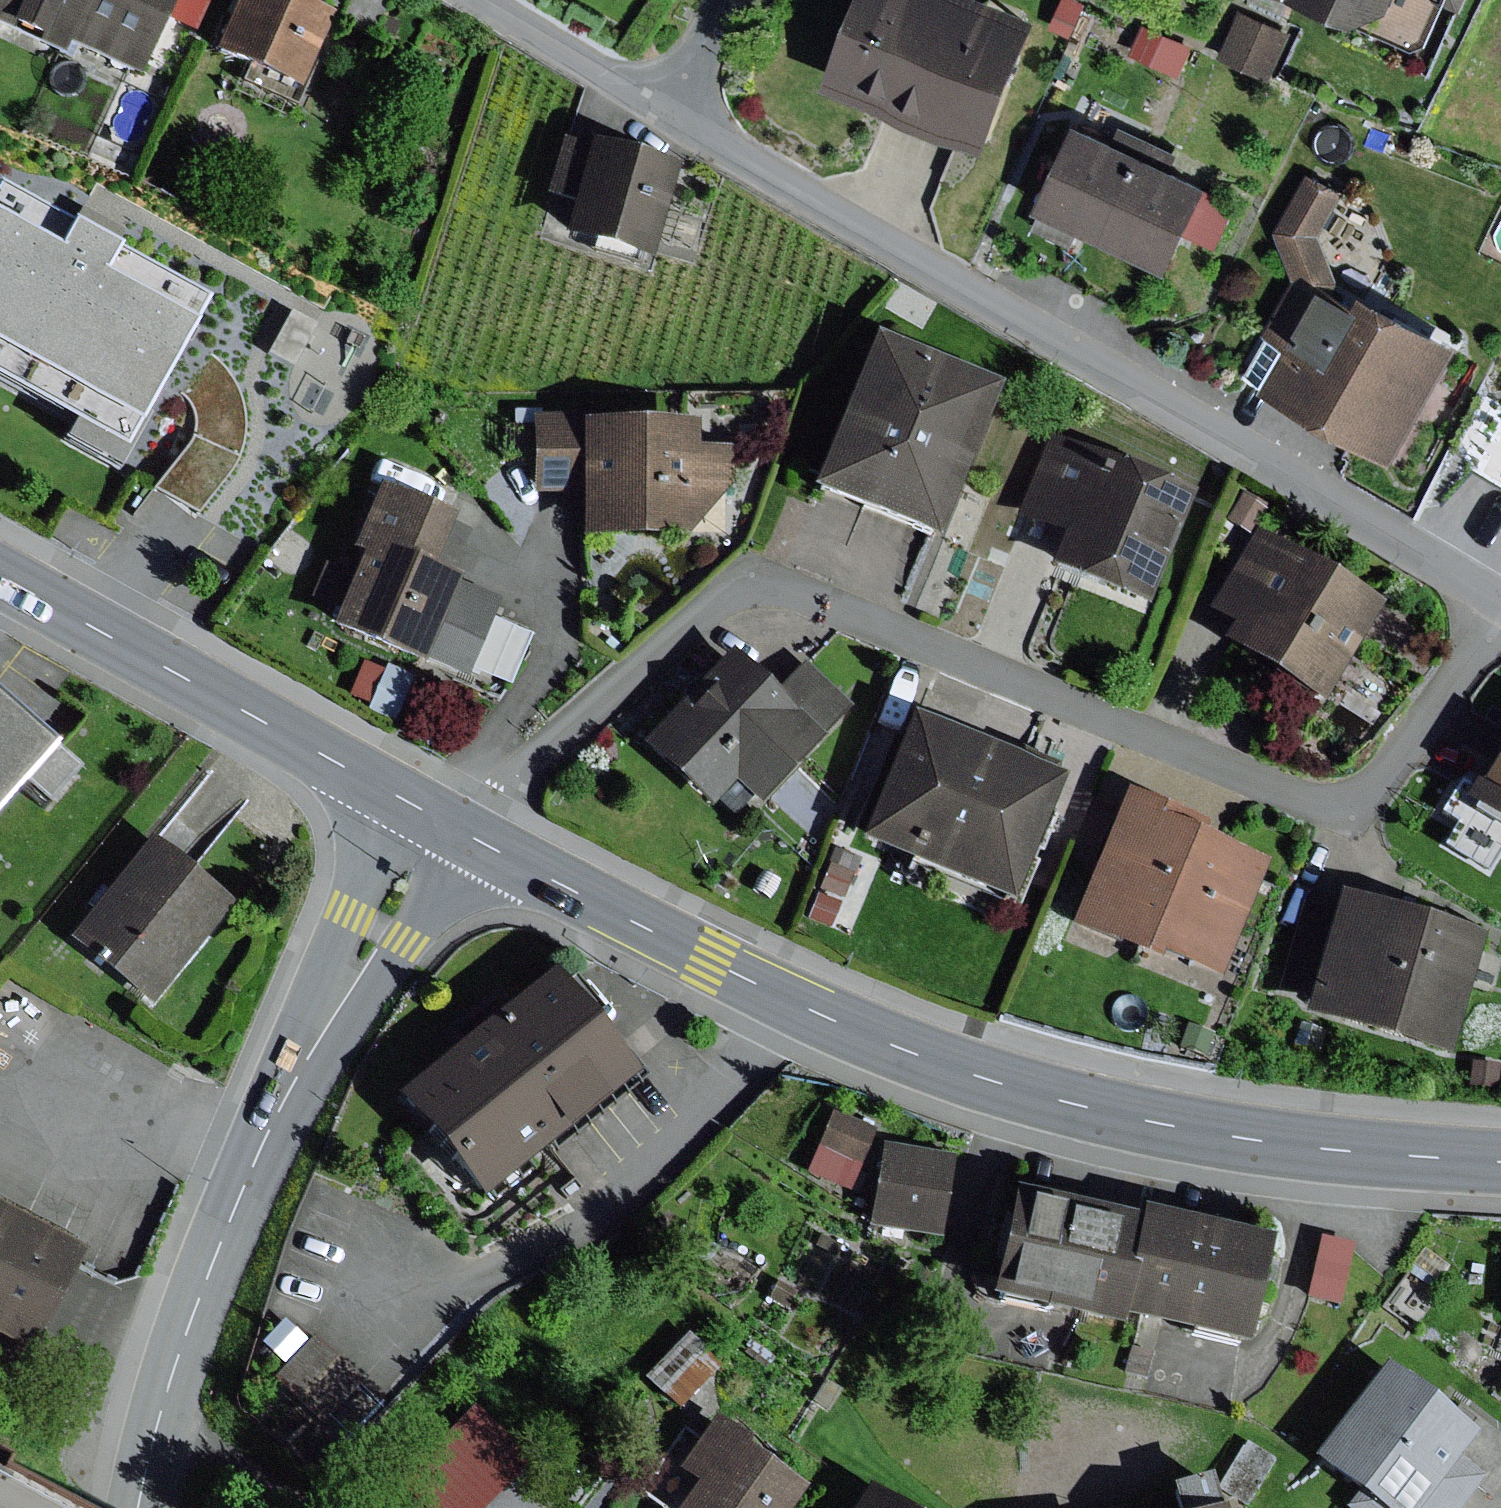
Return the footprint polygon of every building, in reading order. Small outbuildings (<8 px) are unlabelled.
[(10,32),(12,28),(39,40),(37,44),(63,55),(69,42),(137,74),(171,0),(0,0),(0,27),(10,32)] [(212,52),(299,90),(333,13),(307,2),(308,0),(235,0),(212,52)] [(1006,0),(858,0),(825,86),(990,149),(1042,13),(1006,0)] [(1359,20),(1394,6),(1396,0),(1313,0),(1359,20)] [(1290,31),(1239,10),(1220,57),(1270,78),(1290,31)] [(1193,46),(1143,24),(1130,53),(1180,75),(1193,46)] [(1212,184),(1076,122),(1036,208),(1172,271),(1212,184)] [(678,165),(592,139),(590,146),(562,138),(545,195),(571,203),(561,236),(649,262),(678,165)] [(1345,194),(1308,173),(1275,231),(1294,278),(1242,374),(1397,460),(1461,345),(1363,292),(1358,302),(1342,293),(1323,234),(1345,194)] [(0,185),(0,383),(124,451),(208,299),(0,185)] [(316,325),(290,311),(266,355),(293,369),(316,325)] [(1002,385),(874,333),(810,488),(938,541),(1002,385)] [(249,423),(202,407),(173,496),(219,511),(249,423)] [(585,413),(530,414),(531,495),(579,494),(579,539),(686,538),(734,483),(734,443),(700,443),(700,418),(585,420),(585,413)] [(1195,492),(1050,435),(1019,515),(1061,532),(1047,567),(1149,607),(1195,492)] [(455,517),(379,486),(353,548),(362,552),(352,575),(324,563),(309,598),(335,609),(328,627),(422,666),(424,661),(468,679),(500,601),(457,583),(460,577),(434,566),(455,517)] [(1225,518),(1249,533),(1265,507),(1240,492),(1225,518)] [(1386,603),(1256,527),(1207,611),(1230,624),(1219,643),(1326,706),(1386,603)] [(731,650),(644,742),(712,807),(735,782),(759,804),(854,705),(806,660),(775,692),(731,650)] [(384,671),(363,662),(349,694),(368,703),(365,709),(395,723),(416,677),(387,664),(384,671)] [(47,747),(0,705),(0,800),(47,747)] [(1065,777),(909,715),(858,840),(1015,902),(1065,777)] [(1463,801),(1500,824),(1500,738),(1463,801)] [(1194,817),(1125,789),(1069,925),(1159,961),(1161,954),(1222,978),(1270,861),(1190,829),(1194,817)] [(150,836),(67,939),(151,1006),(234,903),(173,854),(150,836)] [(851,875),(830,865),(819,890),(840,899),(851,875)] [(840,904),(819,895),(808,920),(829,929),(840,904)] [(1334,912),(1300,903),(1276,989),(1305,997),(1300,1018),(1451,1059),(1486,935),(1338,895),(1334,912)] [(553,969),(394,1096),(479,1201),(638,1075),(620,1053),(553,969)] [(878,1131),(833,1112),(806,1174),(850,1193),(878,1131)] [(955,1157),(881,1146),(869,1227),(942,1238),(948,1200),(955,1157)] [(1139,1219),(1012,1190),(987,1301),(1120,1330),(1122,1319),(1245,1346),(1270,1239),(1141,1210),(1139,1219)] [(0,1213),(0,1344),(25,1357),(80,1256),(21,1224),(0,1213)] [(1353,1243),(1320,1236),(1306,1297),(1339,1305),(1353,1243)] [(283,1364),(306,1340),(284,1318),(260,1342),(283,1364)] [(315,1336),(274,1377),(320,1423),(361,1382),(336,1357),(315,1336)] [(1384,1362),(1310,1459),(1355,1493),(1345,1507),(1346,1507),(1463,1507),(1477,1490),(1490,1500),(1500,1485),(1500,1437),(1470,1414),(1463,1423),(1384,1362)] [(472,1407),(399,1486),(423,1507),(486,1507),(530,1460),(472,1407)] [(727,1424),(696,1469),(712,1480),(694,1505),(698,1507),(805,1507),(820,1487),(727,1424)] [(868,1484),(853,1507),(906,1507),(868,1484)]
